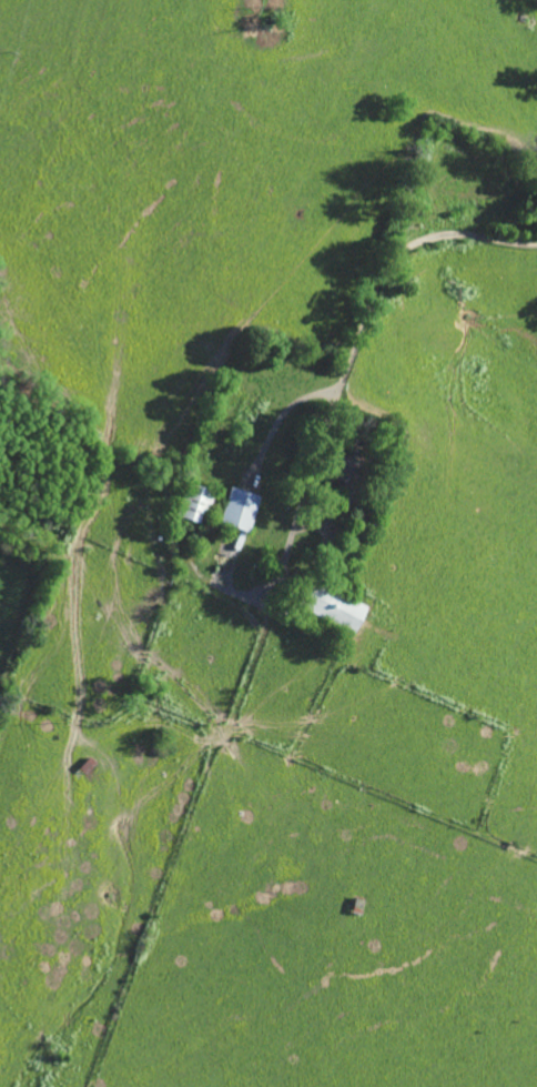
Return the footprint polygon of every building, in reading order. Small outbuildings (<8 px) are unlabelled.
[(216,524),(246,534),(258,497),(227,487),(216,524)] [(178,519),(198,525),(208,495),(194,490),(192,494),(186,492),(178,519)] [(297,608),(346,634),(359,611),(309,585),(297,608)]
